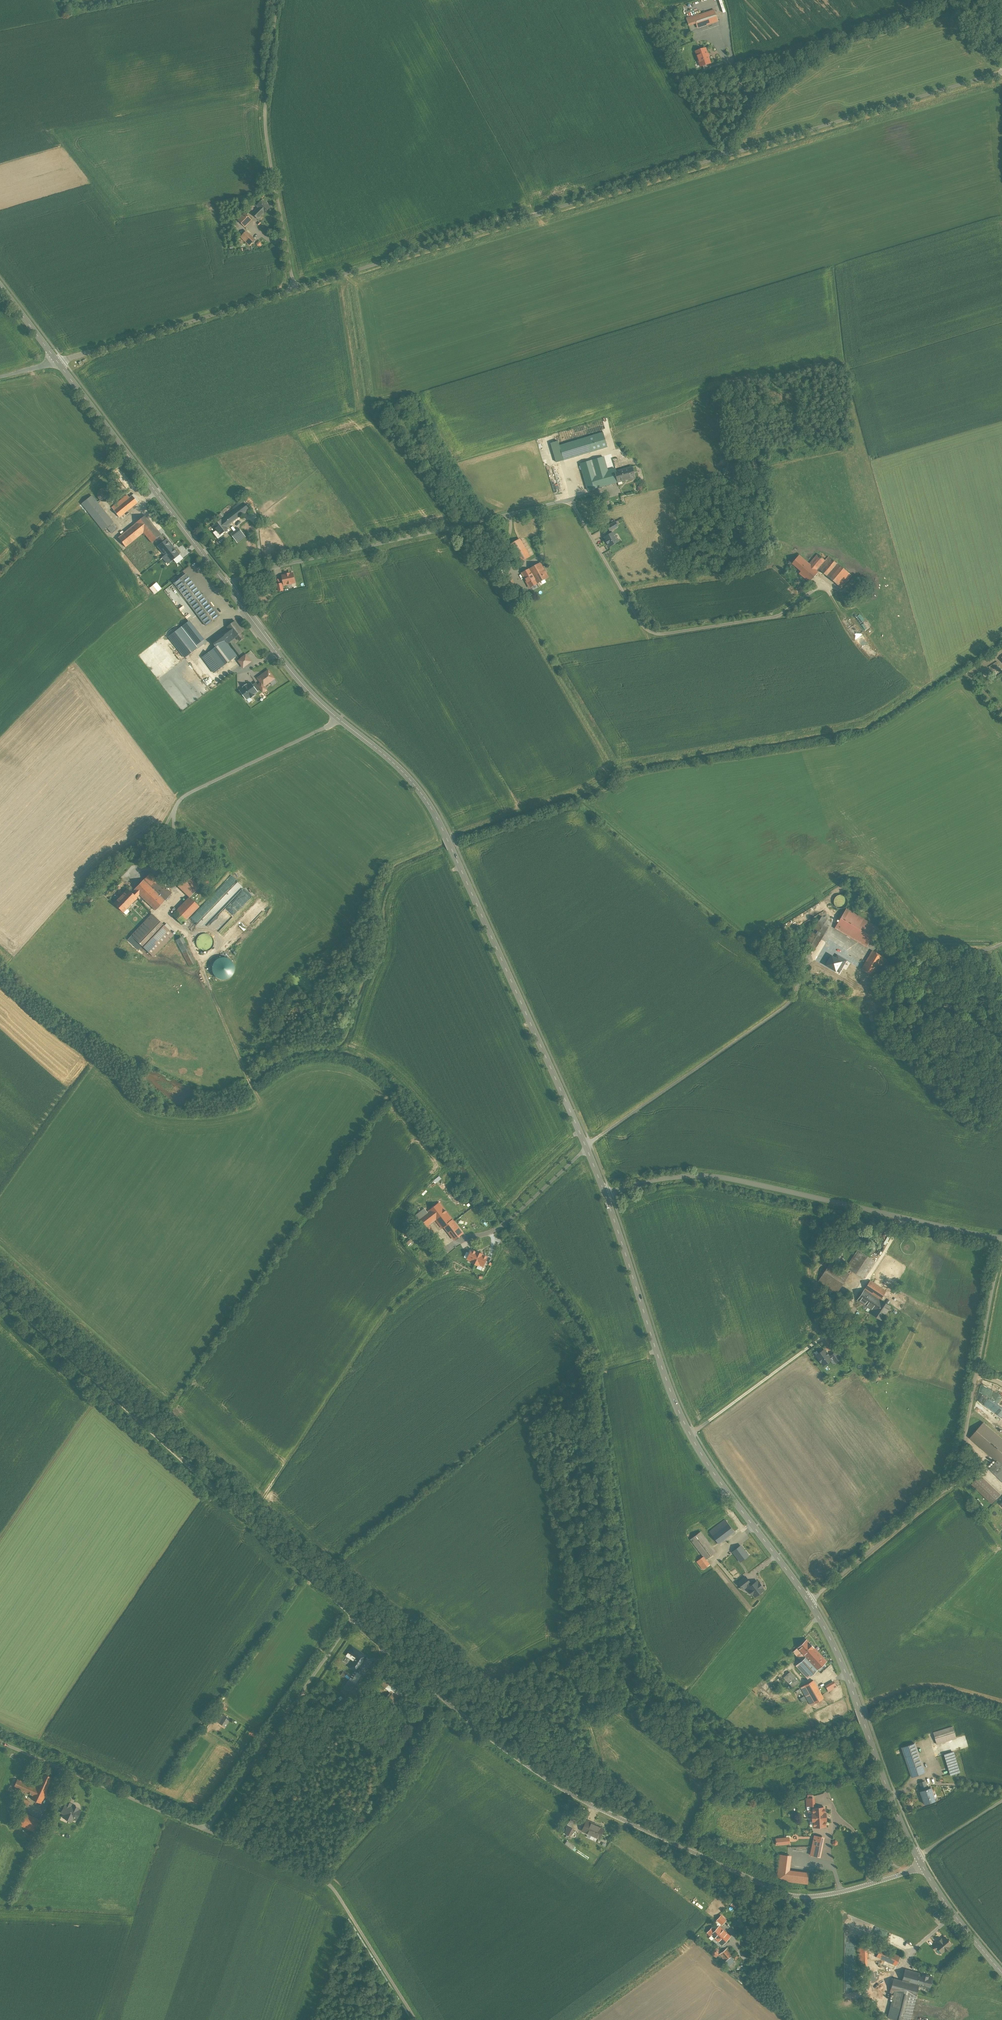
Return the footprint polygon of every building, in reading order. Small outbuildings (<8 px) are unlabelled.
[(714,10),(698,16),(698,15),(687,19),(689,26),(693,24),(693,23),(696,22),(698,28),(718,21),(714,10)] [(705,49),(696,52),(697,57),(698,62),(699,62),(699,63),(701,62),(702,66),(710,64),(708,57),(709,57),(708,54),(707,54),(705,49)] [(263,200),(257,206),(259,208),(253,214),(258,219),(264,213),(265,213),(271,207),(263,200)] [(244,227),(251,221),(244,214),(238,220),(244,227)] [(255,240),(247,231),(241,237),(250,245),(255,240)] [(559,462),(608,448),(603,432),(560,444),(558,437),(552,438),(559,462)] [(615,472),(616,471),(616,469),(608,471),(604,457),(581,463),(588,490),(618,482),(615,472)] [(615,472),(618,482),(635,477),(632,467),(626,469),(625,466),(621,467),(622,470),(616,471),(615,472)] [(102,489),(100,490),(99,492),(98,494),(98,496),(98,498),(99,499),(101,500),(103,501),(104,501),(106,501),(108,500),(109,498),(110,495),(109,492),(108,491),(106,489),(104,489),(102,489)] [(128,498),(126,495),(111,507),(118,517),(137,502),(132,495),(128,498)] [(118,529),(92,496),(82,504),(84,507),(103,530),(107,527),(112,534),(118,529)] [(249,509),(242,501),(233,508),(234,510),(221,520),(220,519),(212,526),(216,530),(213,533),(218,539),(223,535),(222,533),(231,526),(229,524),(249,509)] [(161,535),(143,516),(116,538),(124,547),(141,533),(150,543),(157,538),(161,535)] [(245,537),(239,528),(231,534),(237,542),(245,537)] [(170,561),(178,554),(166,540),(165,541),(161,535),(157,538),(162,544),(158,546),(170,561)] [(529,556),(520,539),(507,546),(516,563),(529,556)] [(818,554),(809,564),(806,568),(805,568),(802,572),(801,571),(799,573),(810,582),(820,570),(842,587),(851,576),(829,556),(826,561),(818,554)] [(792,563),(801,571),(802,572),(805,568),(806,568),(809,564),(799,555),(792,563)] [(531,580),(546,572),(540,563),(522,573),(526,581),(530,578),(531,580)] [(530,578),(526,581),(530,587),(548,577),(546,572),(531,580),(530,578)] [(285,575),(282,576),(284,585),(295,582),(293,573),(290,574),(290,573),(285,574),(285,575)] [(201,595),(189,579),(177,588),(206,626),(220,616),(203,594),(201,595)] [(235,621),(210,640),(215,647),(218,651),(227,644),(237,637),(240,641),(244,638),(241,634),(243,632),(235,621)] [(184,658),(204,642),(192,627),(187,622),(168,637),(184,658)] [(218,651),(215,647),(202,657),(214,673),(236,656),(227,644),(218,651)] [(251,662),(245,655),(237,661),(242,668),(251,662)] [(264,686),(274,679),(268,670),(258,678),(261,683),(264,686)] [(256,682),(252,685),(257,691),(261,689),(258,685),(256,682)] [(244,688),(240,690),(246,699),(247,699),(250,696),(251,698),(254,695),(254,694),(257,691),(252,685),(251,683),(247,685),(243,687),(244,688)] [(172,893),(150,873),(134,890),(139,895),(155,910),(172,893)] [(199,887),(188,876),(178,886),(189,897),(199,887)] [(131,893),(127,889),(113,903),(123,912),(126,909),(137,898),(136,898),(139,895),(134,890),(131,893)] [(833,902),(834,904),(835,906),(837,908),(839,909),(841,909),(844,908),(846,907),(847,905),(848,902),(847,900),(846,898),(845,896),(843,895),(840,895),(838,895),(836,896),(835,898),(834,900),(833,902)] [(88,896),(81,904),(86,907),(93,900),(88,896)] [(182,924),(199,906),(189,897),(172,915),(182,924)] [(878,928),(846,909),(835,928),(866,947),(878,928)] [(164,926),(152,914),(138,928),(131,936),(142,946),(153,956),(173,935),(170,932),(164,926)] [(831,922),(822,916),(805,945),(814,950),(831,922)] [(196,962),(179,932),(173,936),(189,966),(196,962)] [(208,935),(206,934),(203,934),(200,935),(198,937),(197,939),(197,942),(197,945),(198,947),(200,949),(203,950),(206,951),(208,950),(211,948),(212,946),(213,944),(213,941),(212,938),(211,936),(208,935)] [(142,946),(131,936),(127,940),(138,950),(142,946)] [(838,963),(838,964),(844,953),(826,942),(814,963),(831,974),(838,963)] [(887,959),(873,950),(861,969),(875,978),(887,959)] [(838,963),(831,974),(853,987),(861,975),(856,972),(855,974),(838,964),(838,963)] [(452,1220),(439,1203),(428,1211),(426,1208),(414,1217),(440,1250),(446,1246),(429,1225),(436,1220),(442,1228),(444,1226),(454,1239),(463,1233),(452,1220)] [(476,1252),(472,1250),(467,1259),(472,1261),(471,1262),(479,1266),(479,1264),(483,1266),(487,1257),(482,1255),(483,1254),(477,1252),(476,1252)] [(874,1264),(860,1255),(850,1270),(865,1279),(874,1264)] [(849,1274),(831,1262),(818,1281),(837,1293),(849,1274)] [(873,1311),(881,1299),(886,1291),(883,1289),(879,1286),(870,1280),(870,1281),(865,1289),(864,1289),(865,1289),(858,1300),(857,1300),(858,1301),(872,1310),(873,1311)] [(881,1299),(873,1311),(878,1315),(877,1316),(881,1319),(882,1317),(883,1318),(883,1317),(890,1306),(881,1299)] [(831,1359),(830,1357),(828,1355),(829,1355),(828,1354),(828,1355),(827,1353),(825,1350),(824,1350),(817,1355),(816,1355),(817,1356),(819,1359),(818,1359),(819,1359),(821,1362),(823,1365),(824,1365),(831,1360),(831,1359)] [(830,1357),(831,1359),(833,1358),(836,1362),(843,1357),(838,1351),(831,1355),(831,1356),(830,1357)] [(983,1423),(971,1438),(997,1461),(1001,1465),(1001,1440),(983,1423)] [(989,1468),(1001,1481),(1001,1465),(997,1461),(989,1468)] [(1000,1495),(980,1476),(972,1484),(992,1503),(1000,1495)] [(718,1544),(734,1531),(725,1519),(709,1532),(718,1544)] [(706,1559),(716,1552),(700,1532),(691,1539),(703,1556),(697,1561),(703,1569),(710,1564),(706,1559)] [(748,1556),(741,1546),(733,1551),(741,1561),(748,1556)] [(738,1583),(743,1589),(747,1586),(750,1583),(751,1583),(746,1577),(738,1583)] [(755,1597),(764,1590),(762,1587),(760,1583),(759,1584),(757,1581),(751,1585),(750,1583),(747,1586),(750,1590),(749,1591),(752,1594),(753,1594),(755,1597)] [(797,1648),(805,1657),(815,1648),(807,1639),(797,1648)] [(355,1659),(355,1660),(350,1667),(355,1670),(357,1671),(361,1665),(360,1665),(366,1656),(358,1651),(359,1650),(353,1647),(349,1652),(350,1653),(350,1652),(357,1656),(356,1659),(355,1658),(355,1659)] [(826,1661),(815,1648),(805,1657),(796,1665),(808,1678),(826,1661)] [(350,1653),(349,1652),(347,1655),(355,1660),(355,1659),(355,1658),(356,1659),(357,1656),(350,1652),(350,1653)] [(357,1671),(355,1670),(349,1680),(356,1684),(362,1675),(357,1671)] [(793,1687),(799,1682),(789,1672),(784,1677),(793,1687)] [(823,1698),(813,1680),(801,1687),(809,1702),(811,1705),(823,1698)] [(351,1695),(343,1689),(340,1693),(349,1699),(351,1695)] [(230,1719),(224,1715),(220,1723),(225,1726),(230,1719)] [(952,1726),(933,1732),(937,1744),(956,1738),(952,1726)] [(914,1743),(902,1747),(911,1774),(912,1776),(924,1772),(914,1743)] [(952,1752),(944,1754),(951,1775),(959,1772),(952,1752)] [(40,1804),(52,1778),(42,1773),(35,1787),(16,1778),(12,1788),(31,1796),(29,1799),(40,1804)] [(922,1790),(920,1791),(924,1804),(934,1801),(930,1788),(927,1789),(924,1781),(920,1783),(922,1790)] [(30,1801),(19,1796),(17,1801),(28,1806),(30,1801)] [(81,1808),(65,1800),(59,1813),(63,1815),(61,1818),(69,1822),(72,1817),(76,1819),(81,1808)] [(824,1808),(813,1808),(813,1814),(811,1814),(811,1822),(813,1822),(813,1828),(825,1828),(825,1822),(827,1822),(826,1813),(824,1813),(824,1808)] [(42,1821),(23,1812),(18,1823),(37,1832),(42,1821)] [(591,1827),(585,1825),(583,1830),(600,1838),(604,1829),(593,1824),(591,1827)] [(825,1839),(814,1837),(810,1856),(821,1858),(825,1839)] [(791,1856),(780,1855),(777,1880),(805,1883),(807,1883),(808,1872),(789,1870),(791,1856)] [(721,1916),(717,1920),(721,1924),(721,1925),(726,1920),(721,1916)] [(730,1936),(719,1926),(715,1930),(711,1934),(712,1934),(714,1937),(718,1940),(720,1942),(722,1944),(730,1936)] [(951,1944),(945,1937),(942,1940),(941,1939),(938,1941),(939,1942),(936,1945),(935,1944),(932,1946),(935,1950),(938,1948),(942,1952),(944,1950),(945,1951),(949,1947),(948,1946),(951,1944)] [(869,1943),(860,1943),(859,1966),(868,1966),(869,1943)] [(727,1948),(720,1954),(725,1961),(733,1955),(727,1948)] [(900,1957),(881,1948),(877,1957),(897,1966),(900,1957)] [(893,1978),(889,1993),(894,1994),(888,2017),(899,2019),(910,2019),(917,1994),(919,1985),(930,1988),(933,1977),(905,1969),(902,1980),(893,1978)] [(890,1976),(880,1973),(873,1996),(882,1999),(890,1976)]
